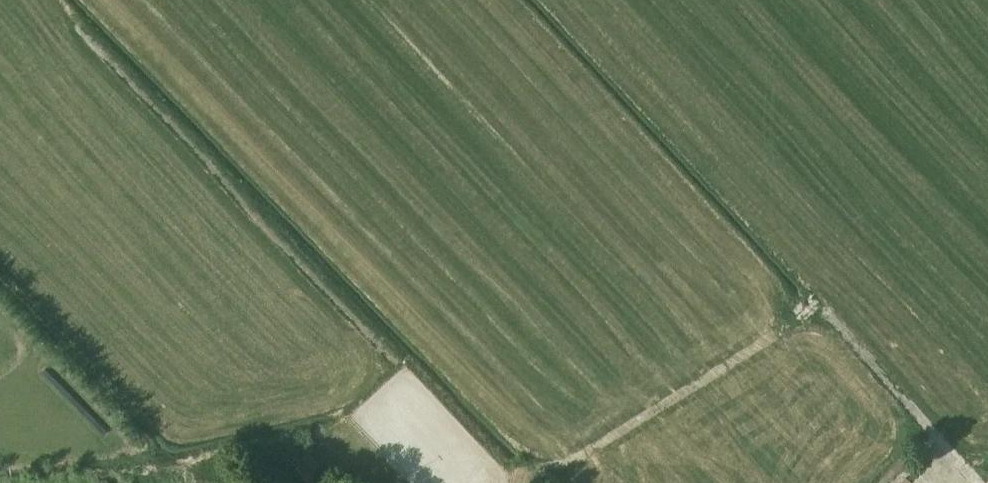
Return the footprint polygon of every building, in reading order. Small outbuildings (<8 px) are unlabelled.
[(275,456),(262,469),(269,477),(282,465),(275,456)]
